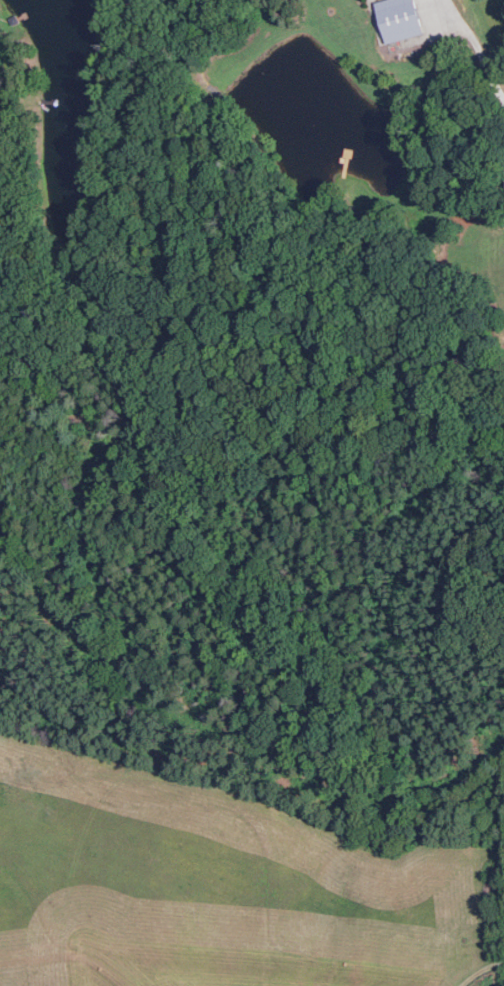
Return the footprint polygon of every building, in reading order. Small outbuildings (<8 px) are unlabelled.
[(416,0),(385,0),(376,2),(387,43),(425,33),(416,0)]
